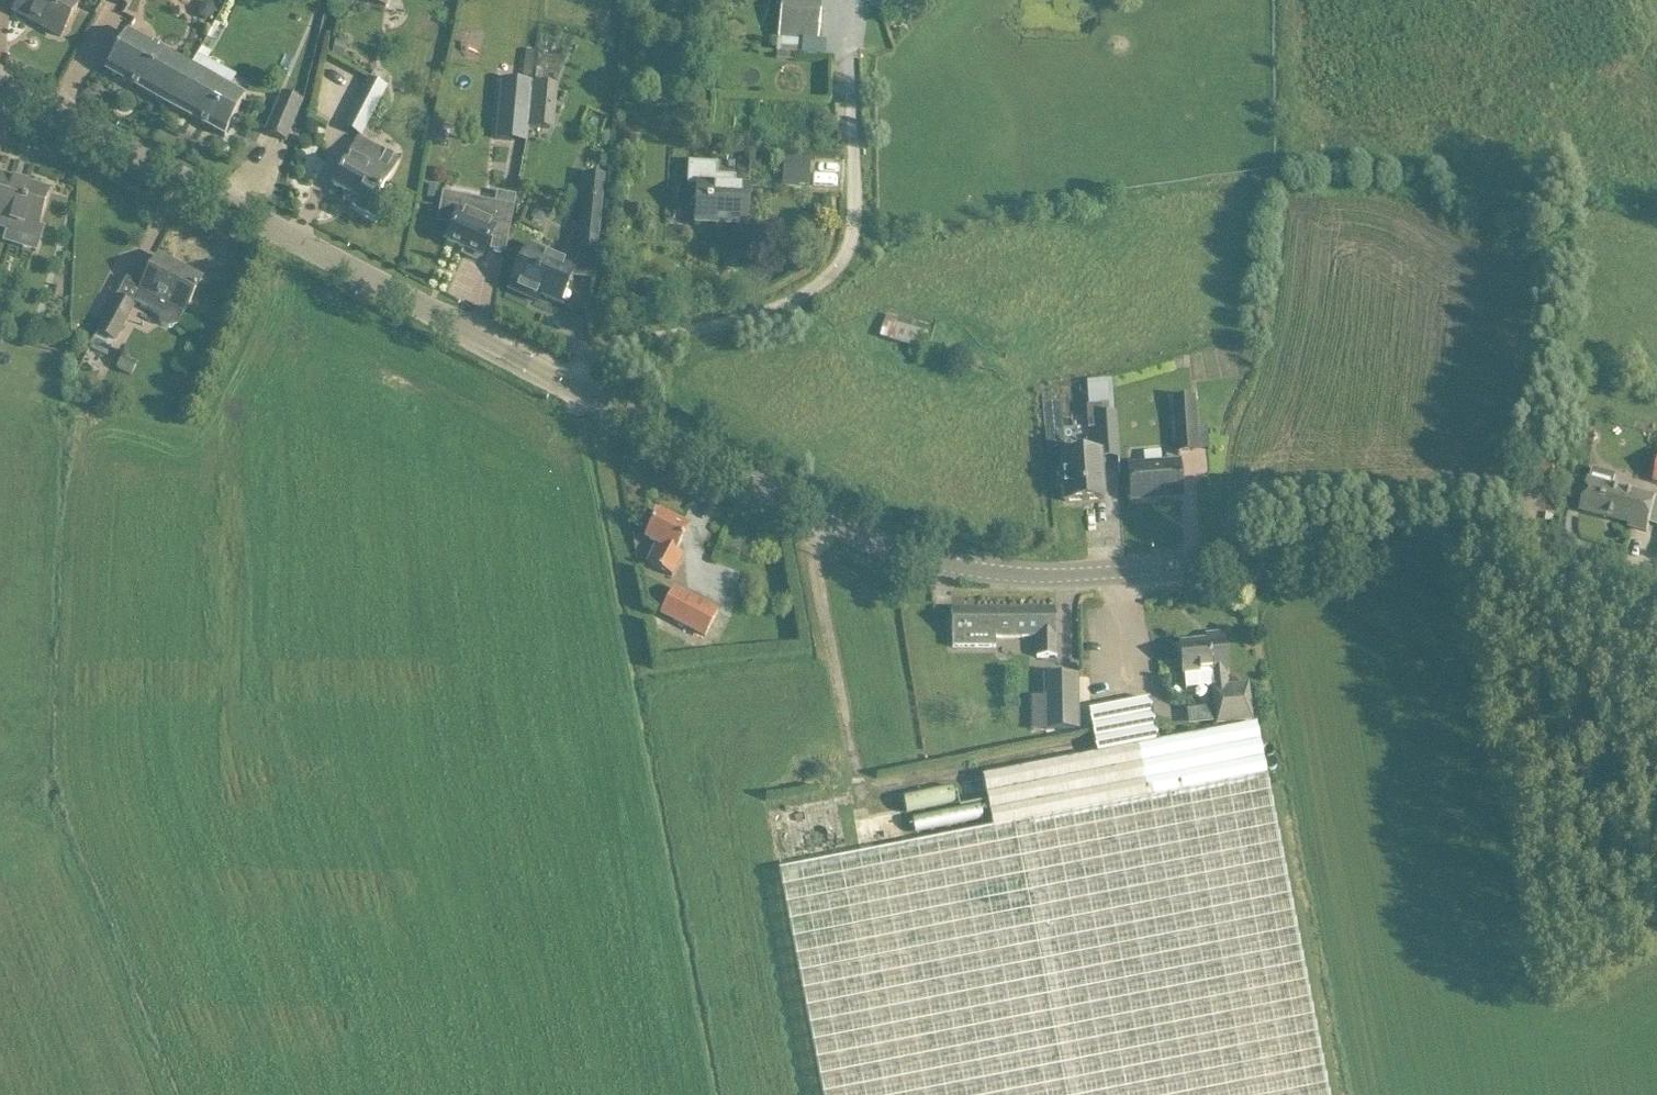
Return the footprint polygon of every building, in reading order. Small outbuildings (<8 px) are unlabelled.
[(72,17),(80,2),(76,0),(19,0),(14,11),(16,12),(17,9),(42,23),(40,25),(61,36),(72,17)] [(778,38),(793,39),(796,0),(781,0),(778,38)] [(819,27),(822,0),(796,0),(793,39),(818,42),(819,27)] [(198,15),(205,19),(211,18),(215,11),(214,6),(209,2),(202,2),(197,8),(198,15)] [(204,73),(211,61),(207,59),(224,28),(214,22),(190,66),(204,73)] [(477,55),(480,29),(458,26),(454,53),(477,55)] [(204,73),(190,66),(127,31),(106,71),(185,114),(207,75),(204,73)] [(331,38),(327,53),(338,56),(342,41),(331,38)] [(207,75),(185,114),(224,136),(235,117),(246,97),(207,75)] [(361,135),(386,88),(369,79),(344,126),(361,135)] [(530,103),(528,126),(529,126),(550,128),(554,84),(532,83),(530,103)] [(285,141),(303,100),(283,92),(265,132),(285,141)] [(501,100),(498,140),(528,142),(529,126),(528,126),(530,103),(501,100)] [(343,166),(333,186),(355,197),(352,204),(377,217),(387,198),(389,196),(383,193),(400,159),(381,149),(370,169),(348,158),(343,166)] [(811,158),(785,157),(784,183),(810,185),(811,158)] [(747,224),(748,188),(735,187),(736,176),(718,175),(718,163),(688,162),(687,186),(697,187),(695,221),(747,224)] [(583,198),(578,249),(579,249),(598,251),(603,200),(605,176),(586,174),(583,198)] [(35,237),(43,212),(49,191),(25,184),(24,188),(2,181),(3,177),(1,176),(0,178),(0,226),(35,237)] [(444,200),(440,221),(454,223),(446,241),(465,249),(462,254),(476,260),(479,255),(482,257),(494,230),(496,223),(508,225),(514,195),(497,192),(494,209),(444,200)] [(509,288),(530,297),(532,292),(560,304),(576,266),(528,245),(522,259),(519,257),(512,273),(515,274),(509,288)] [(178,324),(184,312),(202,279),(158,256),(141,289),(133,302),(159,315),(160,319),(161,322),(163,324),(166,326),(169,327),(173,326),(175,325),(178,324)] [(133,306),(116,298),(98,332),(115,341),(133,306)] [(929,325),(886,314),(879,337),(922,349),(929,325)] [(122,355),(115,368),(131,376),(138,363),(122,355)] [(1170,398),(1175,452),(1196,450),(1192,396),(1170,398)] [(1099,405),(1086,405),(1088,427),(1097,427),(1099,457),(1117,456),(1116,434),(1115,417),(1100,418),(1099,405)] [(1102,497),(1100,464),(1091,465),(1090,452),(1059,454),(1061,471),(1057,471),(1058,486),(1062,486),(1063,500),(1102,497)] [(1179,461),(1129,465),(1131,499),(1182,496),(1179,461)] [(1647,531),(1656,497),(1588,480),(1580,510),(1629,523),(1629,526),(1647,531)] [(679,552),(676,550),(689,526),(658,510),(645,536),(656,543),(646,562),(672,575),(679,562),(675,560),(679,552)] [(718,611),(673,588),(660,613),(705,636),(718,611)] [(1056,656),(1056,608),(951,608),(953,646),(994,646),(994,636),(1036,636),(1036,657),(1056,656)] [(1188,725),(1217,721),(1217,723),(1252,719),(1248,684),(1227,686),(1225,673),(1226,673),(1224,656),(1222,634),(1207,635),(1207,640),(1180,644),(1183,665),(1186,688),(1213,685),(1215,706),(1186,709),(1188,725)] [(1076,675),(1045,675),(1046,700),(1046,729),(1077,728),(1076,675)] [(1158,743),(1150,699),(1089,711),(1097,754),(983,777),(993,828),(779,870),(823,1094),(1328,1094),(1256,723),(1158,743)] [(904,814),(955,800),(952,786),(900,800),(904,814)] [(987,826),(985,806),(937,812),(939,826),(964,823),(965,829),(987,826)] [(932,829),(932,818),(910,820),(911,831),(932,829)]
